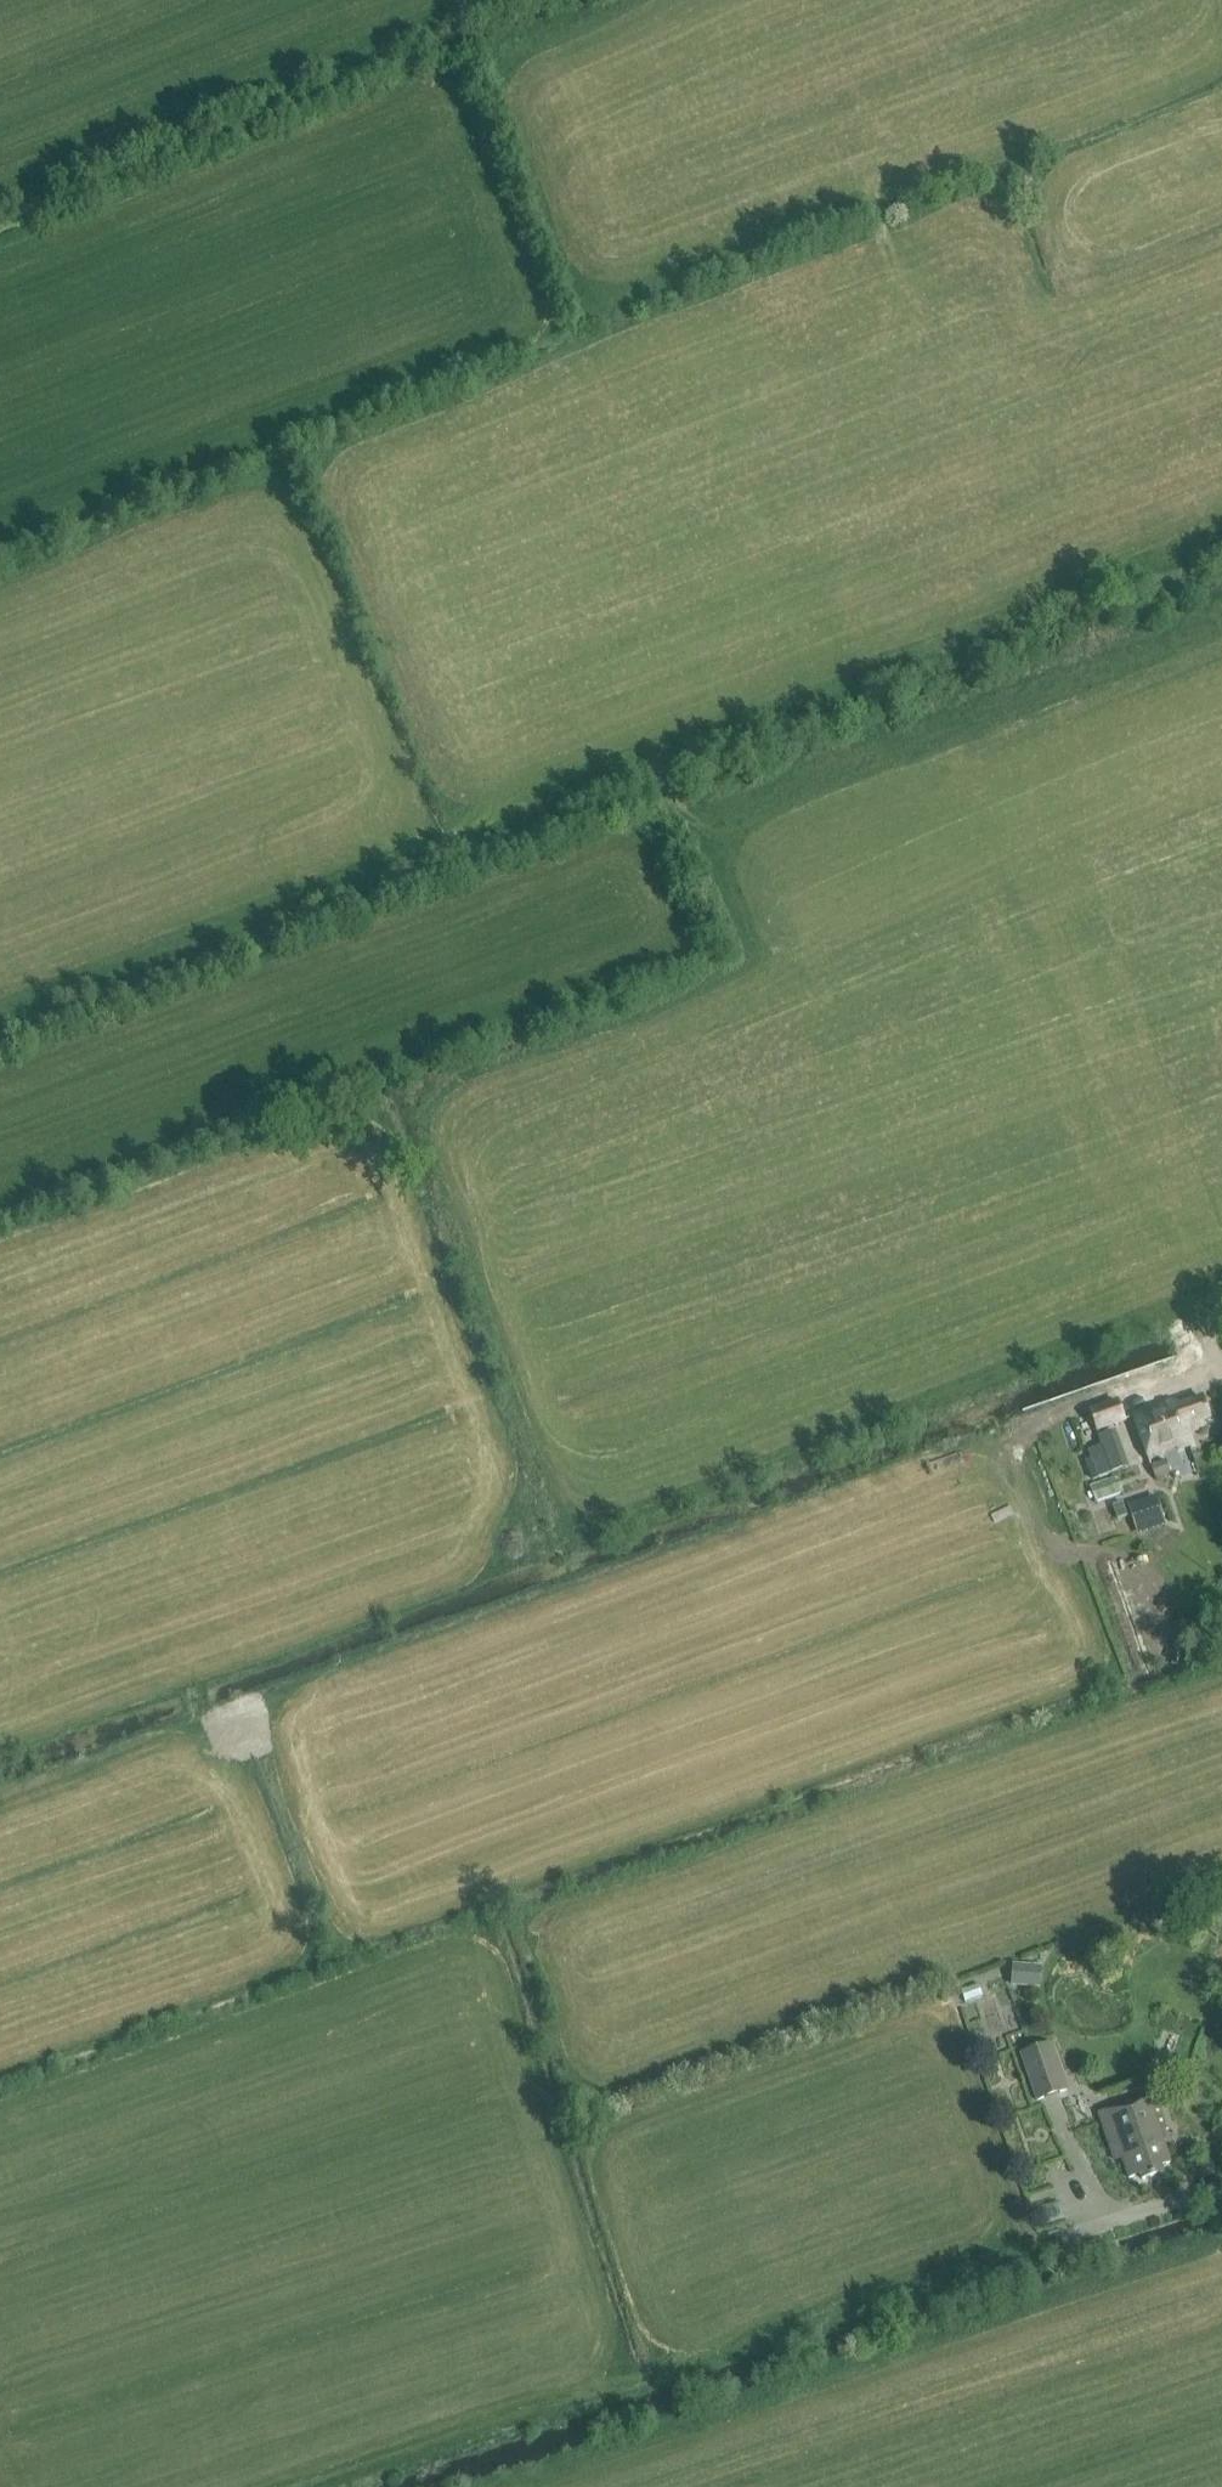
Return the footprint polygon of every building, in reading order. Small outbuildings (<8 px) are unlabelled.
[(1126,1422),(1117,1399),(1088,1410),(1096,1433),(1126,1422)] [(1202,1421),(1210,1419),(1203,1399),(1177,1408),(1175,1403),(1134,1417),(1145,1449),(1149,1460),(1192,1444),(1189,1433),(1204,1428),(1202,1421)] [(1115,1431),(1097,1437),(1101,1446),(1109,1472),(1127,1466),(1115,1431)] [(1101,1446),(1088,1450),(1097,1476),(1109,1472),(1101,1446)] [(1153,1478),(1168,1473),(1163,1460),(1148,1466),(1153,1478)] [(1096,1503),(1122,1494),(1117,1479),(1091,1488),(1096,1503)] [(1122,1503),(1113,1506),(1117,1519),(1126,1516),(1122,1503)] [(1158,1503),(1129,1512),(1134,1529),(1163,1519),(1158,1503)] [(1009,1987),(1032,1988),(1034,1967),(1011,1966),(1009,1987)] [(960,1991),(964,2002),(982,1996),(978,1985),(960,1991)] [(1068,2091),(1052,2043),(1020,2053),(1036,2102),(1068,2091)] [(1142,2174),(1143,2180),(1162,2173),(1160,2167),(1170,2164),(1160,2133),(1156,2134),(1146,2105),(1108,2118),(1109,2123),(1104,2125),(1116,2161),(1123,2158),(1130,2178),(1142,2174)]
